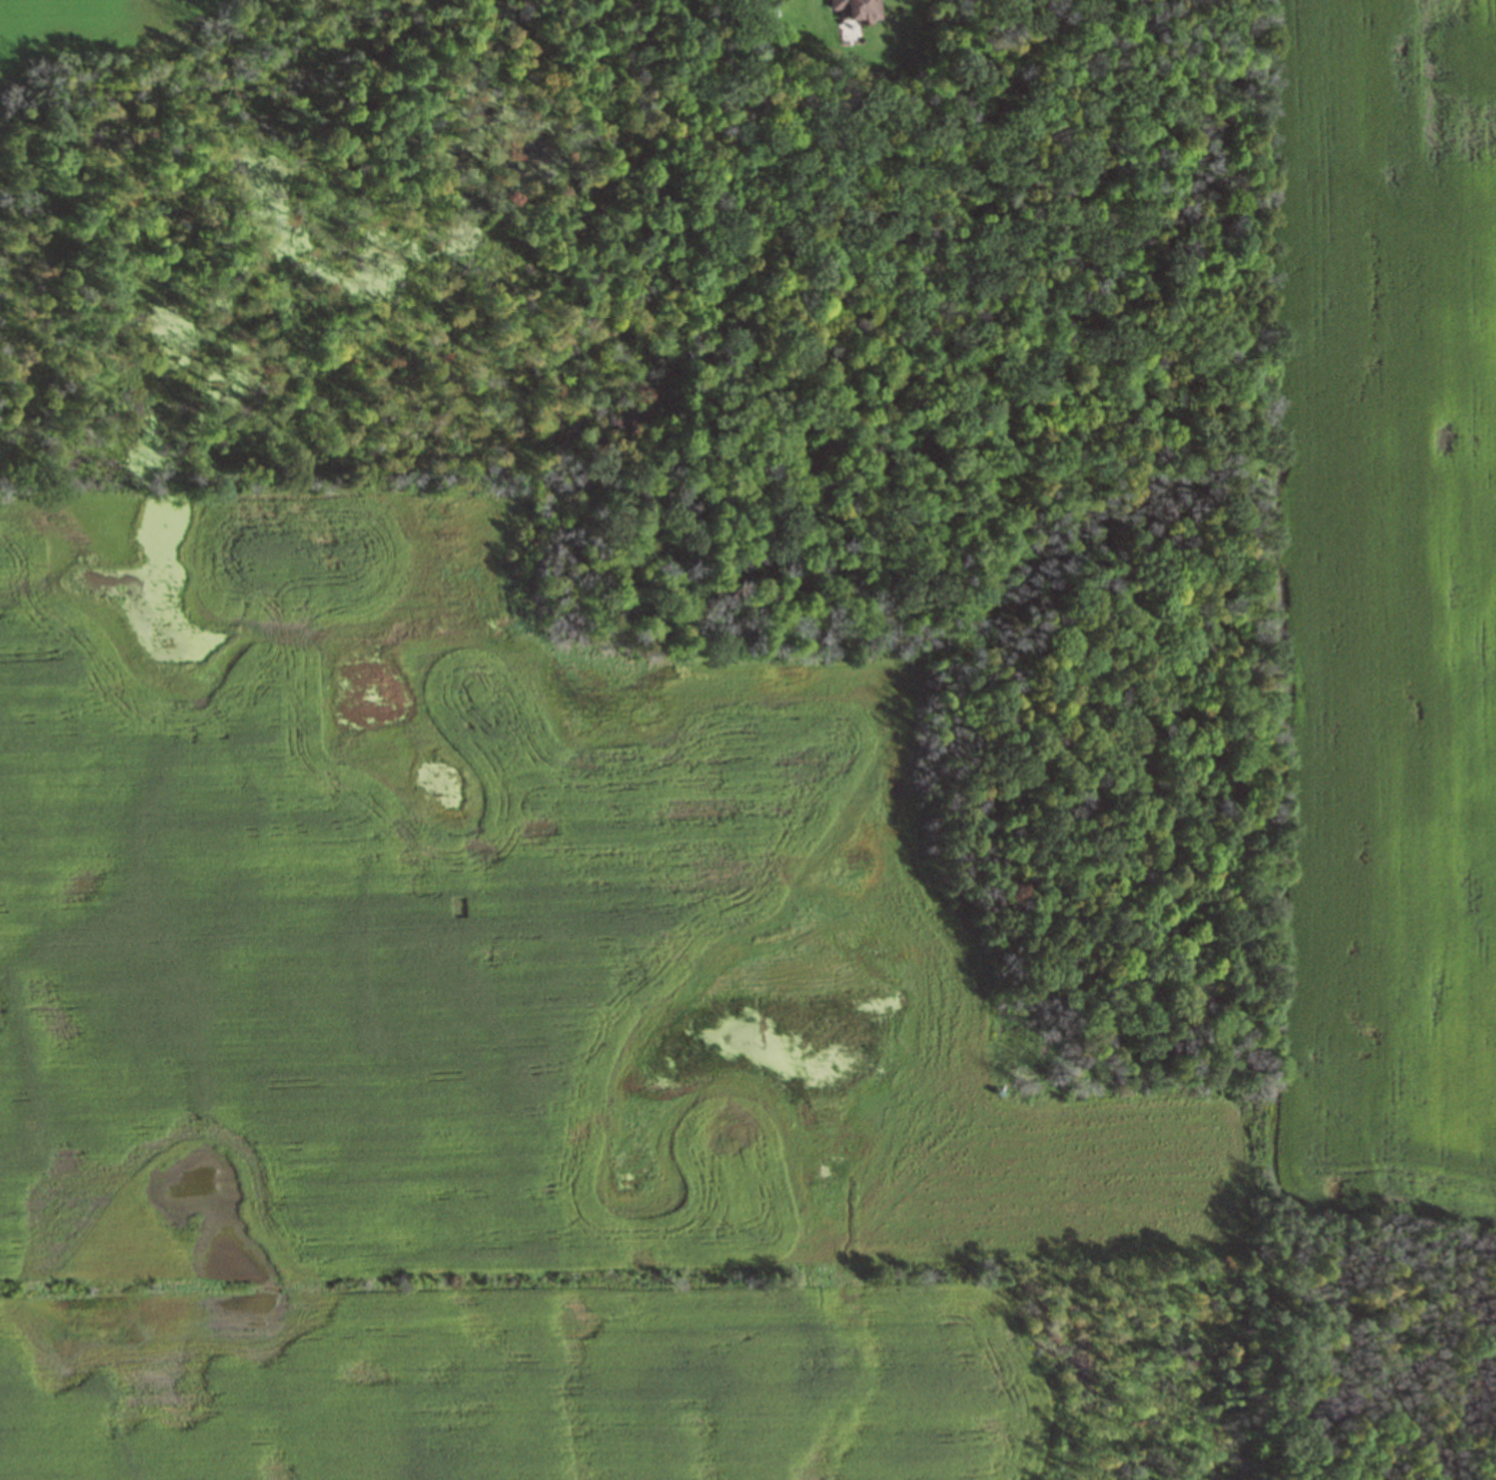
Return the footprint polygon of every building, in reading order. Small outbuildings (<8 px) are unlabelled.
[(880,19),(880,0),(829,0),(829,9),(839,9),(840,19),(880,19)]
